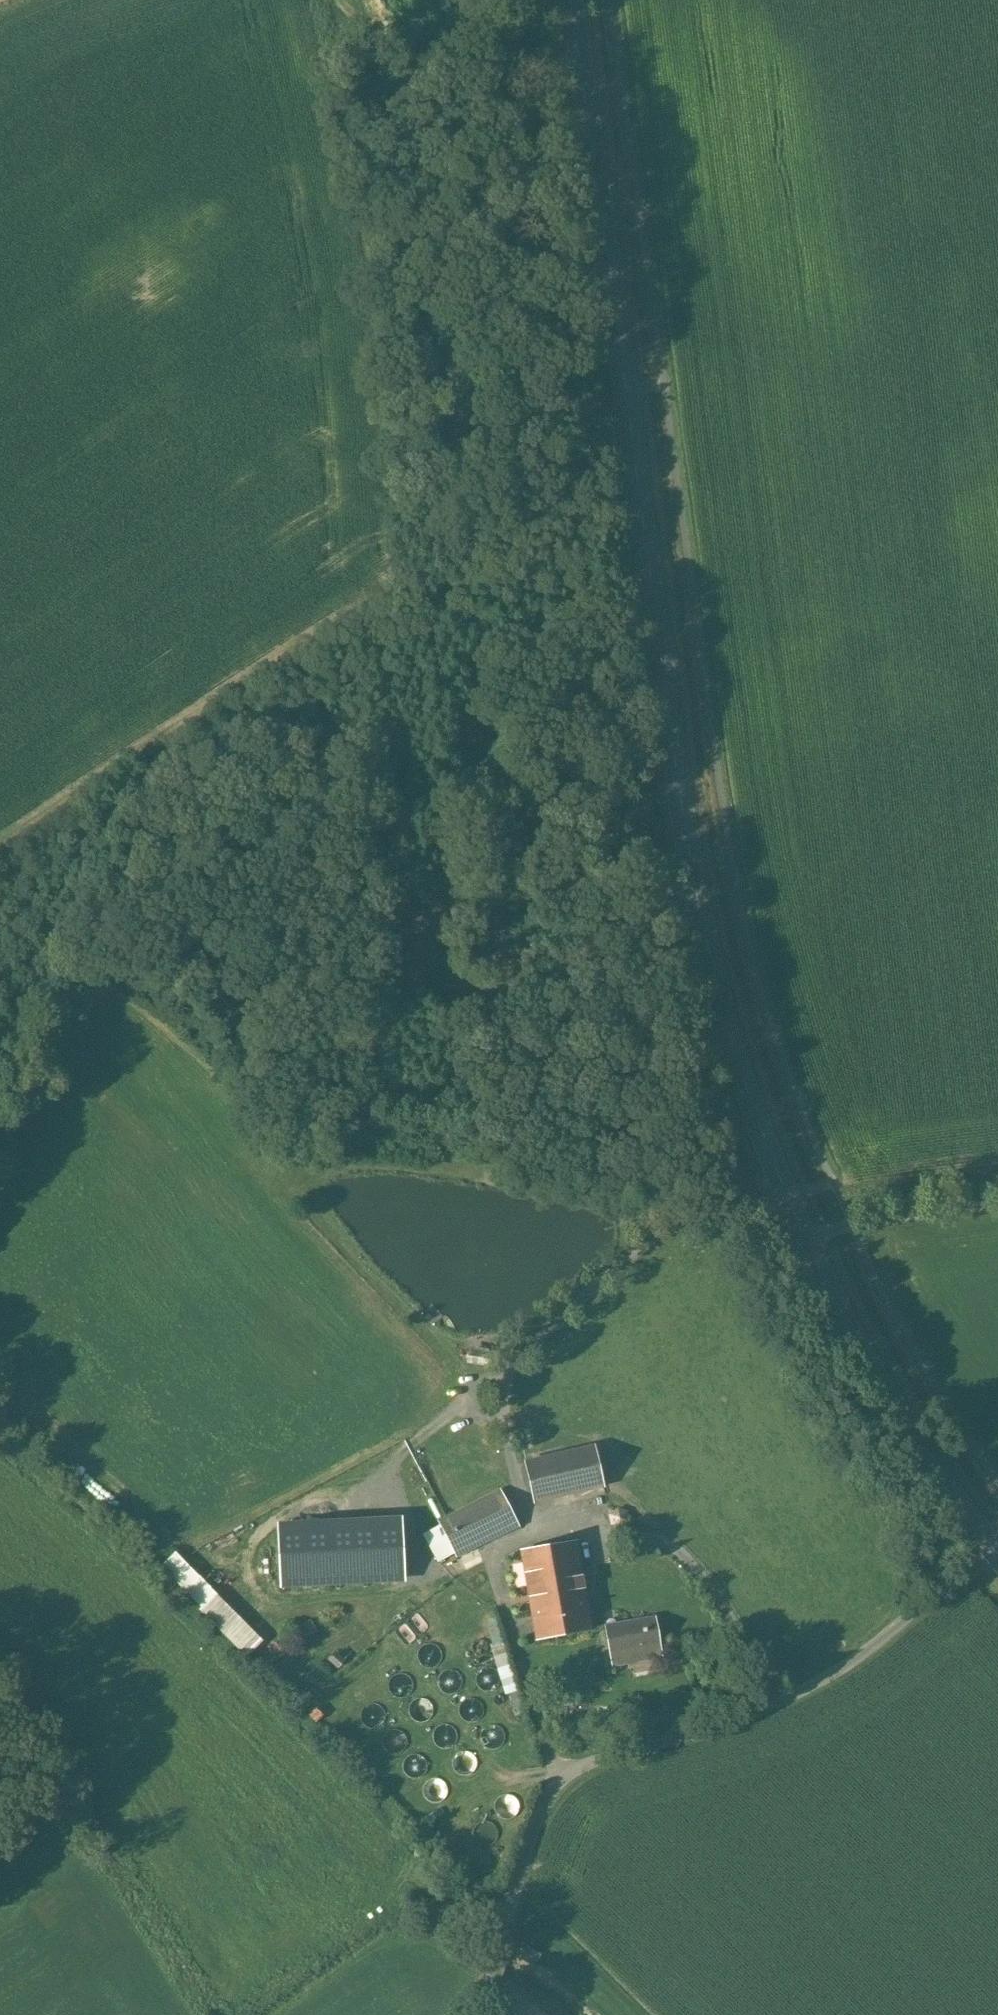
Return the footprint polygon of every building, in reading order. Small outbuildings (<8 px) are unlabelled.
[(486,1351),(472,1349),(471,1362),(484,1364),(486,1351)] [(595,1446),(527,1462),(535,1501),(604,1486),(595,1446)] [(501,1492),(441,1523),(442,1526),(456,1552),(458,1555),(518,1525),(501,1492)] [(281,1522),(283,1585),(404,1579),(402,1530),(402,1516),(281,1522)] [(456,1552),(442,1526),(425,1535),(439,1561),(456,1552)] [(575,1541),(523,1549),(539,1638),(590,1630),(575,1541)] [(656,1617),(605,1626),(612,1663),(662,1654),(656,1617)]
